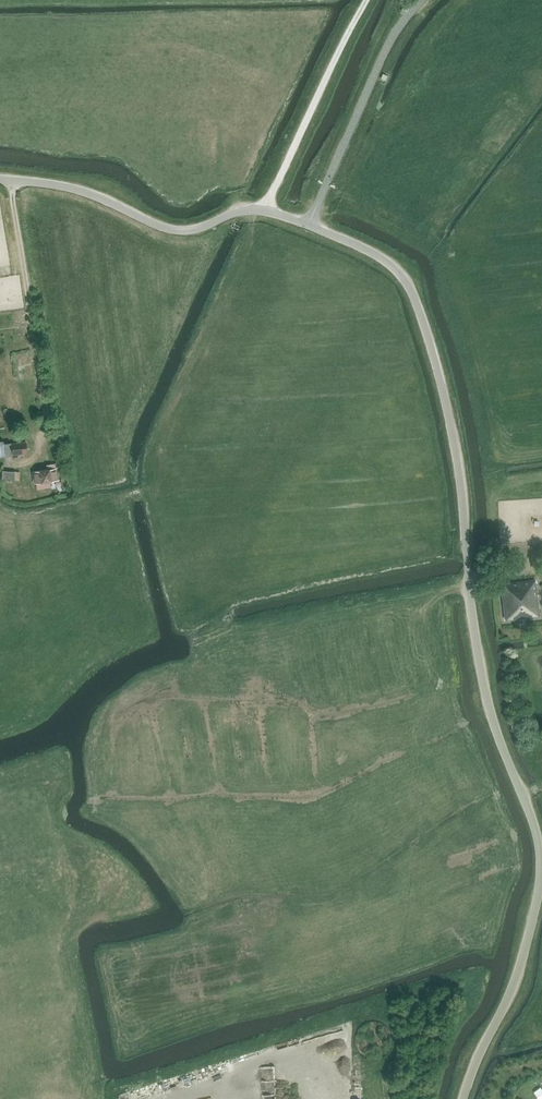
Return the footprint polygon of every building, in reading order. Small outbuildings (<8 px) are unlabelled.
[(25,442),(11,443),(12,455),(26,453),(25,442)] [(54,464),(46,465),(47,470),(33,472),(34,484),(36,484),(37,490),(51,488),(50,482),(58,480),(56,464),(54,464)] [(1,480),(6,480),(19,481),(20,472),(2,471),(1,480)] [(511,584),(502,585),(506,620),(540,616),(536,580),(511,583),(511,584)]
